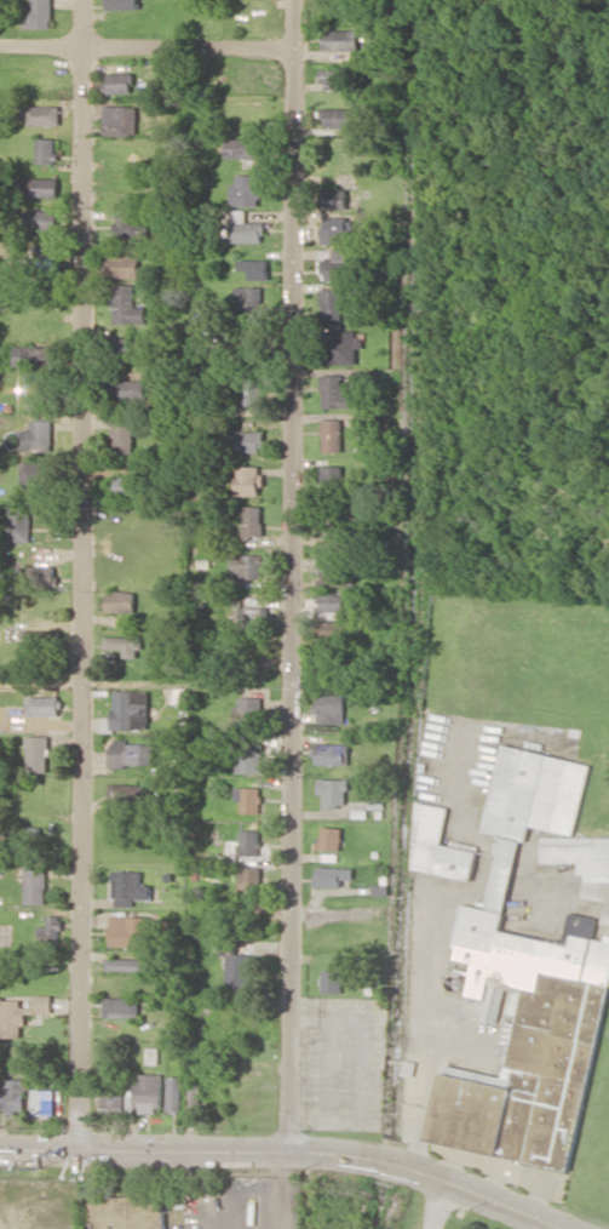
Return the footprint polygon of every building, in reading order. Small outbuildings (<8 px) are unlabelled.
[(52,0),(31,0),(31,6),(25,5),(24,28),(52,28),(52,0)] [(105,9),(138,9),(138,0),(105,0),(105,9)] [(323,50),(358,50),(358,28),(322,29),(323,50)] [(321,89),(357,89),(357,67),(320,68),(321,89)] [(131,73),(106,74),(106,93),(131,92),(131,73)] [(60,105),(21,106),(22,116),(28,116),(28,125),(60,124),(60,105)] [(104,134),(137,135),(138,106),(104,105),(104,134)] [(353,126),(352,107),(321,108),(321,127),(353,126)] [(37,138),(37,163),(56,162),(56,138),(37,138)] [(244,166),(259,167),(259,139),(225,138),(224,158),(244,158),(244,166)] [(236,183),(230,184),(231,205),(260,205),(259,174),(236,174),(236,183)] [(58,198),(59,178),(24,177),(23,197),(58,198)] [(354,188),(326,187),(326,208),(353,208),(354,188)] [(57,209),(28,209),(28,230),(57,230),(57,209)] [(231,209),(230,241),(264,242),(264,222),(245,221),(246,209),(231,209)] [(130,223),(130,216),(114,215),(113,235),(148,236),(148,223),(130,223)] [(322,242),(347,243),(348,216),(322,216),(322,242)] [(137,277),(138,256),(124,255),(124,248),(106,247),(105,276),(137,277)] [(349,248),(318,249),(319,280),(350,279),(349,248)] [(268,259),(238,259),(238,279),(268,278),(268,259)] [(112,322),(145,322),(145,305),(134,305),(134,283),(111,284),(112,322)] [(261,286),(236,286),(237,309),(262,309),(261,286)] [(342,319),(341,288),(320,288),(321,320),(342,319)] [(143,358),(143,338),(114,337),(114,357),(143,358)] [(14,364),(56,365),(57,346),(15,345),(14,364)] [(31,408),(50,408),(50,372),(30,372),(31,408)] [(351,407),(351,389),(341,389),(342,374),(321,374),(321,407),(351,407)] [(263,403),(263,375),(242,376),(243,403),(263,403)] [(143,398),(143,380),(114,381),(114,399),(143,398)] [(133,418),(112,417),(111,452),(132,452),(133,418)] [(341,451),(341,418),(321,419),(322,451),(341,451)] [(25,451),(53,450),(52,419),(32,419),(32,428),(25,428),(25,451)] [(263,431),(234,430),(234,451),(263,451),(263,431)] [(21,486),(54,485),(53,462),(20,462),(21,486)] [(260,495),(261,466),(235,465),(235,494),(260,495)] [(340,491),(340,465),(320,465),(320,492),(340,491)] [(140,476),(113,476),(113,495),(140,495),(140,476)] [(31,541),(30,502),(7,502),(8,541),(31,541)] [(261,505),(242,505),(243,538),(262,537),(261,505)] [(262,578),(261,554),(234,554),(235,578),(262,578)] [(56,565),(28,566),(28,586),(57,585),(56,565)] [(349,586),(350,566),(320,566),(319,585),(349,586)] [(134,611),(135,591),(106,591),(105,611),(134,611)] [(319,610),(344,611),(345,593),(319,591),(319,610)] [(240,628),(256,628),(256,620),(266,621),(266,607),(251,606),(251,616),(240,616),(240,628)] [(319,621),(319,640),(344,641),(345,621),(319,621)] [(57,637),(50,637),(49,630),(23,631),(23,648),(58,647),(57,637)] [(105,636),(106,648),(122,647),(122,658),(141,657),(140,635),(105,636)] [(148,690),(112,691),(112,728),(148,728),(148,690)] [(344,693),(318,692),(317,723),(343,723),(344,693)] [(59,695),(27,696),(27,716),(59,715),(59,695)] [(234,719),(260,720),(261,697),(235,696),(234,719)] [(48,736),(27,735),(27,771),(48,772),(48,736)] [(261,772),(262,740),(235,740),(235,772),(261,772)] [(110,765),(153,766),(154,741),(110,741),(110,765)] [(346,765),(347,744),(315,743),(315,764),(346,765)] [(608,976),(608,937),(594,934),(597,917),(568,912),(563,942),(503,930),(523,825),(575,834),(589,762),(500,746),(484,831),(501,834),(487,908),(461,903),(452,947),(459,948),(456,960),(474,963),(468,995),(486,999),(489,981),(512,985),(507,1012),(517,1014),(505,1079),(460,1070),(461,1067),(444,1064),(429,1142),(573,1169),(608,976)] [(318,795),(324,795),(324,805),(346,806),(347,779),(318,778),(318,795)] [(144,804),(145,784),(109,783),(108,803),(144,804)] [(261,787),(234,786),(234,800),(240,800),(240,812),(261,813),(261,787)] [(410,869),(473,878),(477,849),(442,844),(448,806),(419,802),(410,869)] [(341,827),(319,826),(318,849),(340,850),(341,827)] [(239,855),(259,856),(260,830),(240,830),(239,855)] [(542,837),(543,862),(579,862),(579,873),(585,873),(585,899),(605,898),(606,925),(608,924),(608,836),(542,837)] [(24,904),(46,903),(45,866),(23,866),(24,904)] [(261,866),(240,866),(239,889),(260,890),(261,866)] [(315,885),(341,887),(341,878),(353,879),(353,868),(315,866),(315,885)] [(151,899),(151,884),(141,884),(141,871),(111,870),(111,906),(133,906),(133,898),(151,899)] [(38,925),(38,936),(59,937),(60,915),(46,915),(46,925),(38,925)] [(149,916),(110,915),(109,945),(148,946),(149,916)] [(250,988),(250,953),(233,953),(233,935),(221,935),(221,957),(229,957),(228,988),(250,988)] [(145,971),(146,958),(105,957),(105,970),(145,971)] [(342,992),(343,970),(322,970),(322,992),(342,992)] [(52,995),(33,995),(33,1006),(19,1006),(19,996),(0,996),(0,1037),(20,1037),(20,1025),(26,1025),(26,1012),(52,1012),(52,995)] [(139,998),(105,996),(104,1016),(138,1017),(139,998)] [(134,1095),(127,1095),(127,1110),(162,1110),(161,1073),(134,1073),(134,1095)] [(183,1076),(168,1076),(167,1110),(181,1110),(183,1076)] [(26,1078),(3,1079),(3,1114),(27,1113),(26,1078)] [(189,1111),(200,1112),(200,1086),(189,1085),(189,1111)] [(55,1114),(54,1088),(32,1088),(33,1114),(55,1114)] [(104,1110),(123,1109),(122,1088),(103,1089),(104,1110)] [(165,1196),(90,1197),(91,1228),(165,1228),(165,1196)]
